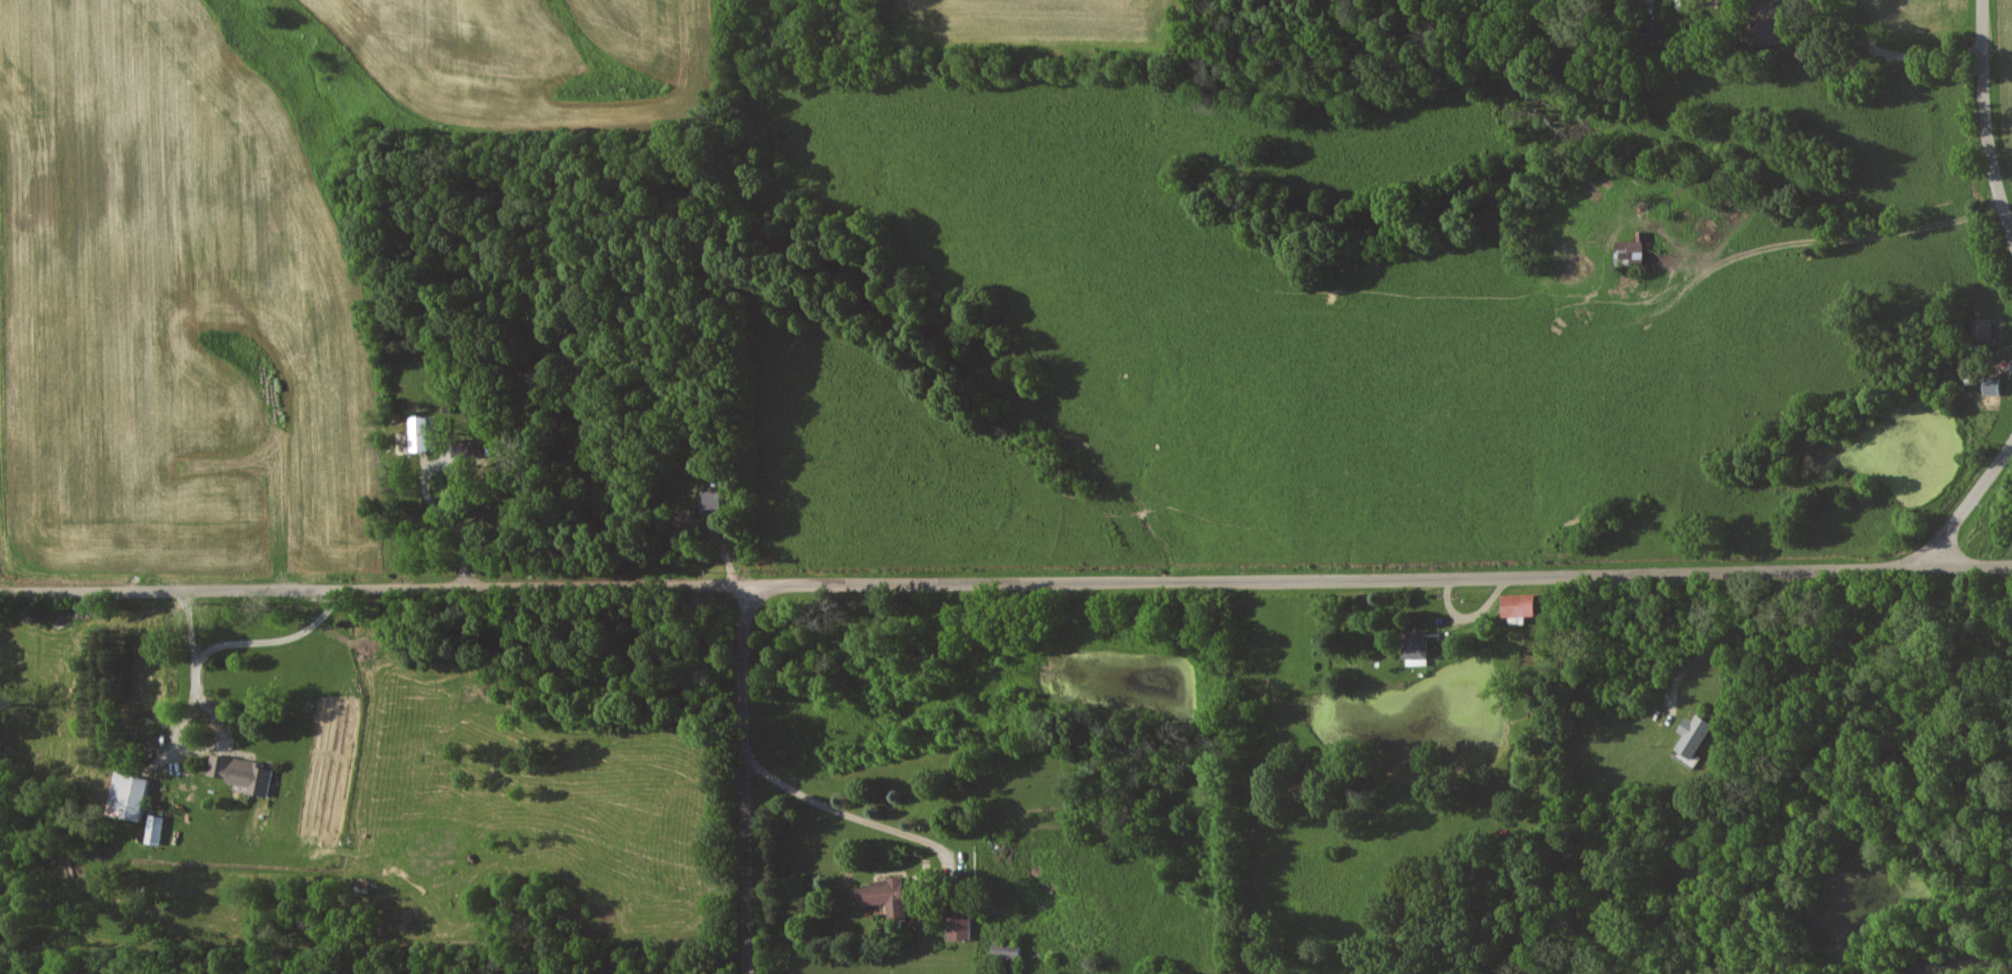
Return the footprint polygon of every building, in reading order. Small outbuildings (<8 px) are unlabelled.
[(1747,2),(1748,45),(1773,44),(1772,2),(1747,2)] [(1654,18),(1642,19),(1643,38),(1655,38),(1654,18)] [(1620,241),(1621,263),(1638,263),(1638,258),(1647,258),(1646,240),(1620,241)] [(1989,318),(1970,319),(1971,340),(1990,340),(1989,318)] [(2001,395),(2001,379),(1981,378),(1981,394),(2001,395)] [(440,416),(418,416),(418,450),(441,450),(440,416)] [(728,489),(708,490),(709,500),(707,500),(707,513),(729,512),(728,489)] [(1513,624),(1530,623),(1529,616),(1541,615),(1540,594),(1505,595),(1506,617),(1513,617),(1513,624)] [(1407,665),(1432,665),(1432,637),(1426,637),(1426,630),(1417,630),(1417,640),(1406,640),(1407,665)] [(1718,722),(1700,713),(1697,720),(1688,716),(1680,732),(1685,734),(1677,750),(1699,760),(1718,722)] [(277,765),(215,754),(211,775),(231,778),(230,782),(253,786),(251,793),(272,796),(277,765)] [(154,778),(119,770),(110,810),(144,819),(154,778)] [(164,844),(167,816),(151,814),(148,843),(164,844)] [(862,906),(890,903),(893,920),(911,918),(908,894),(914,893),(914,892),(908,892),(906,876),(873,880),(874,886),(860,887),(862,906)] [(975,940),(975,910),(953,910),(952,939),(975,940)] [(1026,947),(996,942),(994,956),(1024,961),(1026,947)]
